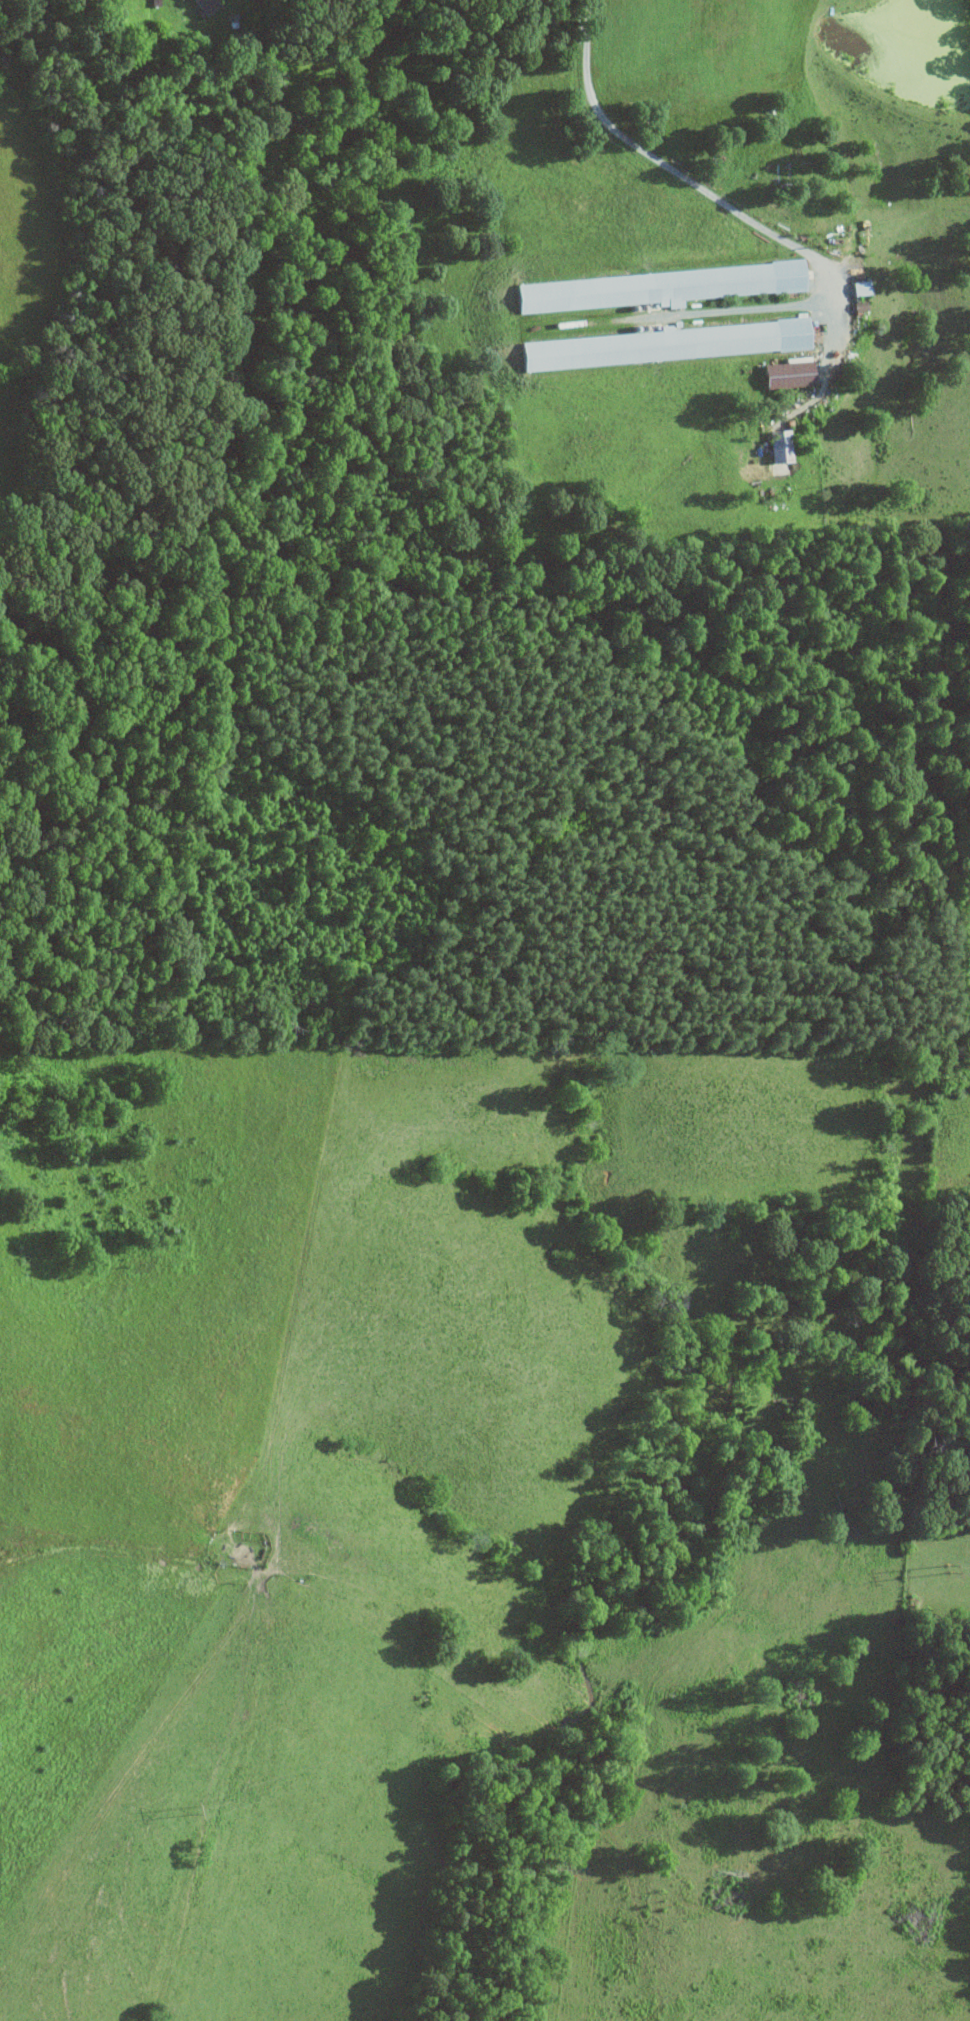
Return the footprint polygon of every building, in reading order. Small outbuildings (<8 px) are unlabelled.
[(217,5),(214,0),(192,0),(202,15),(217,5)] [(514,312),(657,302),(657,307),(682,305),(681,298),(802,289),(800,261),(512,281),(514,312)] [(866,293),(864,280),(849,281),(850,295),(866,293)] [(517,340),(519,369),(808,349),(805,318),(669,327),(669,324),(658,325),(658,331),(517,340)] [(760,362),(761,387),(810,385),(809,361),(760,362)] [(788,429),(766,430),(767,462),(790,461),(788,429)]
